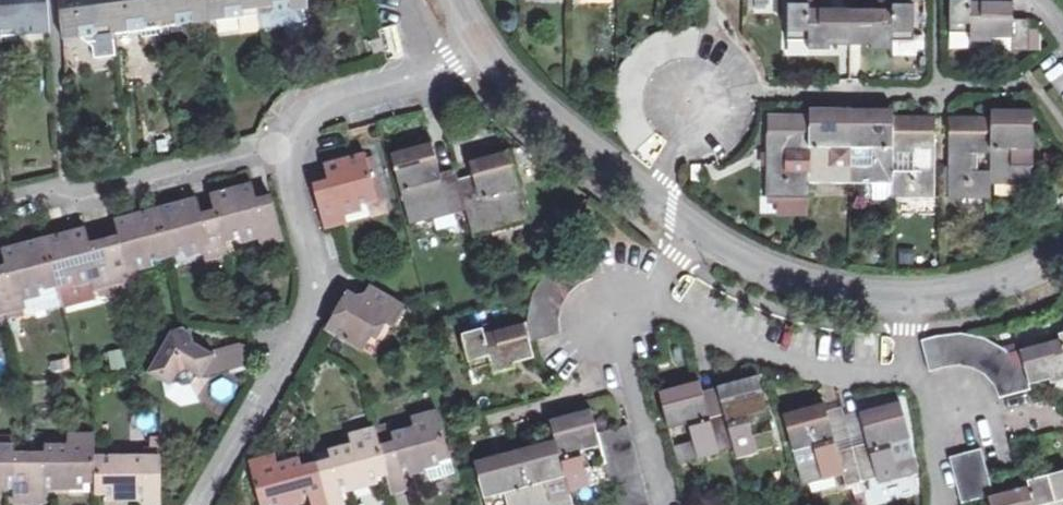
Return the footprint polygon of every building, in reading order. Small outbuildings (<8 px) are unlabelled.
[(0,30),(16,28),(17,34),(36,33),(51,32),(48,0),(0,0),(0,26),(0,30)] [(111,0),(63,0),(67,40),(85,37),(103,34),(102,27),(116,25),(111,0)] [(116,25),(117,32),(133,30),(150,27),(149,20),(163,17),(161,0),(111,0),(116,25)] [(210,0),(161,0),(163,17),(180,14),(181,22),(196,20),(212,17),(210,0)] [(212,17),(230,15),(229,13),(244,10),(244,3),(261,1),(261,0),(210,0),(212,17)] [(230,15),(231,20),(297,11),(296,4),(295,1),(277,4),(277,0),(265,0),(261,1),(244,3),(244,10),(229,13),(230,15)] [(850,2),(829,1),(809,1),(809,0),(787,0),(786,30),(807,32),(807,40),(827,42),(828,37),(849,37),(850,2)] [(850,2),(849,37),(870,38),(869,42),(890,43),(891,33),(911,34),(913,0),(891,0),(891,3),(871,2),(850,2)] [(1012,39),(1011,45),(1016,46),(1026,47),(1028,13),(1012,13),(1013,0),(950,0),(949,26),(969,27),(969,36),(990,37),(991,32),(1009,33),(1013,33),(1012,39)] [(150,27),(133,30),(134,37),(197,27),(196,20),(181,22),(180,14),(163,17),(149,20),(150,27)] [(103,34),(85,37),(96,46),(97,57),(119,55),(117,32),(116,25),(102,27),(103,34)] [(0,30),(1,38),(1,43),(36,41),(36,33),(17,34),(16,28),(0,30)] [(850,100),(807,100),(808,109),(825,109),(824,114),(850,114),(850,100)] [(850,100),(850,114),(877,115),(877,109),(893,110),(893,101),(850,100)] [(1033,115),(1034,102),(991,102),(991,112),(1003,112),(1003,115),(1033,115)] [(808,109),(767,108),(767,146),(771,146),(771,154),(766,154),(765,188),(807,189),(807,175),(807,164),(789,163),(790,147),(807,146),(808,109)] [(825,109),(808,109),(807,146),(807,164),(807,175),(850,176),(850,155),(832,155),(832,139),(850,140),(850,114),(824,114),(825,109)] [(877,115),(850,114),(850,140),(867,140),(866,155),(850,155),(850,176),(872,176),(892,176),(892,165),(892,146),(893,110),(877,109),(877,115)] [(935,111),(893,110),(892,146),(910,147),(910,165),(892,165),(892,176),(892,190),(933,191),(933,166),(934,155),(929,155),(930,147),(934,147),(935,111)] [(991,112),(949,112),(947,148),(953,147),(953,156),(948,155),(947,191),(990,191),(990,177),(990,166),(972,166),(972,147),(990,148),(991,112)] [(1003,112),(991,112),(990,148),(990,166),(990,177),(1031,177),(1032,159),(1014,158),(1015,141),(1032,141),(1033,115),(1003,115),(1003,112)] [(391,151),(394,162),(419,156),(418,151),(433,147),(431,139),(391,151)] [(409,223),(463,208),(471,236),(488,231),(483,213),(479,197),(476,189),(460,194),(456,177),(454,172),(440,176),(433,147),(418,151),(419,156),(394,162),(400,188),(420,183),(424,199),(405,205),(409,223)] [(469,160),(472,173),(476,189),(479,197),(498,192),(502,208),(483,213),(488,231),(527,221),(508,149),(469,160)] [(370,153),(365,154),(377,201),(367,203),(370,215),(386,211),(370,153)] [(377,201),(365,154),(324,166),(329,185),(314,189),(324,228),(346,222),(344,209),(367,203),(377,201)] [(472,173),(456,177),(460,194),(476,189),(472,173)] [(871,190),(892,190),(892,176),(872,176),(871,190)] [(218,212),(225,241),(258,232),(261,243),(283,238),(273,200),(260,203),(256,184),(212,195),(218,212)] [(155,208),(169,252),(202,244),(205,256),(206,256),(228,250),(225,241),(218,212),(202,216),(197,198),(155,208)] [(105,240),(115,279),(137,273),(134,261),(169,252),(155,208),(116,219),(120,237),(105,240)] [(44,236),(56,281),(90,272),(93,284),(95,284),(115,279),(105,240),(92,243),(87,226),(44,236)] [(56,281),(44,236),(3,247),(7,265),(0,266),(0,297),(3,308),(27,302),(25,289),(56,281)] [(513,364),(512,360),(532,354),(528,340),(557,331),(556,324),(556,321),(557,314),(558,311),(560,304),(566,295),(571,289),(576,284),(583,280),(589,278),(582,248),(556,259),(541,275),(529,297),(524,320),(482,332),(481,326),(462,331),(472,366),(490,361),(493,371),(513,364)] [(228,250),(206,256),(209,265),(231,260),(228,250)] [(117,290),(115,279),(95,284),(97,294),(117,290)] [(403,306),(370,287),(362,301),(348,291),(326,329),(363,350),(379,321),(391,328),(403,306)] [(3,308),(6,319),(29,313),(27,302),(3,308)] [(190,378),(250,362),(246,344),(237,340),(206,350),(184,337),(183,326),(170,331),(148,371),(166,384),(174,380),(182,385),(188,384),(190,378)] [(1046,379),(1047,384),(1062,379),(1062,332),(1057,333),(1059,339),(1017,350),(1021,365),(1016,367),(1011,361),(1007,356),(1001,351),(996,347),(984,340),(973,337),(965,335),(958,335),(951,335),(944,335),(930,338),(921,340),(929,369),(936,366),(940,365),(948,364),(951,364),(956,364),(963,365),(969,367),(975,369),(978,370),(983,374),(988,378),(992,383),(993,386),(996,392),(998,398),(1027,390),(1026,384),(1046,379)] [(717,386),(718,393),(731,390),(732,395),(759,387),(756,376),(717,386)] [(718,393),(723,412),(706,417),(697,381),(687,383),(658,391),(668,429),(686,424),(690,439),(672,444),(677,462),(733,448),(735,457),(774,447),(770,430),(752,436),(748,419),(766,414),(759,387),(732,395),(731,390),(718,393)] [(890,461),(872,466),(875,477),(876,483),(917,473),(897,403),(858,414),(865,443),(868,451),(887,446),(890,461)] [(815,463),(797,468),(801,486),(840,475),(834,452),(824,412),(822,404),(783,415),(792,452),(811,448),(815,463)] [(548,418),(550,425),(564,421),(565,426),(593,419),(590,408),(548,418)] [(839,408),(824,412),(834,452),(849,448),(842,418),(839,408)] [(391,442),(380,445),(387,472),(391,490),(408,486),(402,461),(407,460),(411,471),(425,468),(423,462),(447,456),(435,410),(409,417),(411,427),(389,433),(391,442)] [(858,414),(842,418),(849,448),(865,443),(858,414)] [(609,480),(603,459),(584,465),(580,448),(599,443),(596,433),(593,419),(565,426),(564,421),(550,425),(554,436),(558,451),(564,474),(569,490),(609,480)] [(603,459),(609,480),(615,504),(647,504),(627,424),(596,433),(599,443),(603,459)] [(328,504),(335,504),(344,503),(338,478),(345,476),(348,489),(364,484),(363,479),(387,472),(380,445),(374,425),(350,432),(352,443),(330,449),(332,458),(317,462),(328,504)] [(47,452),(30,452),(30,503),(46,504),(46,478),(52,478),(52,488),(71,488),(71,482),(94,482),(94,457),(94,436),(70,436),(69,444),(47,445),(47,452)] [(144,447),(143,458),(162,458),(162,437),(150,436),(150,447),(144,447)] [(554,436),(514,447),(516,456),(530,452),(532,458),(558,451),(554,436)] [(875,477),(872,466),(868,451),(865,443),(849,448),(858,481),(875,477)] [(8,487),(9,478),(16,478),(16,503),(30,503),(30,452),(12,452),(12,444),(0,444),(0,487),(8,487)] [(474,458),(478,473),(505,466),(503,459),(516,456),(514,447),(474,458)] [(834,452),(840,475),(843,486),(858,481),(849,448),(834,452)] [(569,490),(548,496),(544,480),(564,474),(558,451),(532,458),(530,452),(516,456),(503,459),(505,466),(478,473),(484,497),(501,491),(505,504),(574,504),(569,490)] [(949,459),(960,503),(987,497),(989,497),(978,451),(949,459)] [(317,462),(303,465),(301,457),(276,465),(273,455),(249,461),(260,504),(266,504),(285,500),(287,504),(290,504),(303,501),(300,489),(307,487),(311,504),(328,504),(317,462)] [(423,462),(425,468),(428,479),(451,472),(447,456),(423,462)] [(162,458),(143,458),(94,457),(94,482),(94,492),(120,492),(120,498),(137,498),(138,490),(144,490),(143,503),(161,503),(162,458)] [(1046,477),(1053,504),(1062,504),(1062,472),(1046,477)] [(1046,477),(1026,482),(1027,487),(1007,492),(1010,504),(1053,504),(1046,477)] [(1007,492),(989,497),(987,497),(988,504),(1010,504),(1007,492)]
